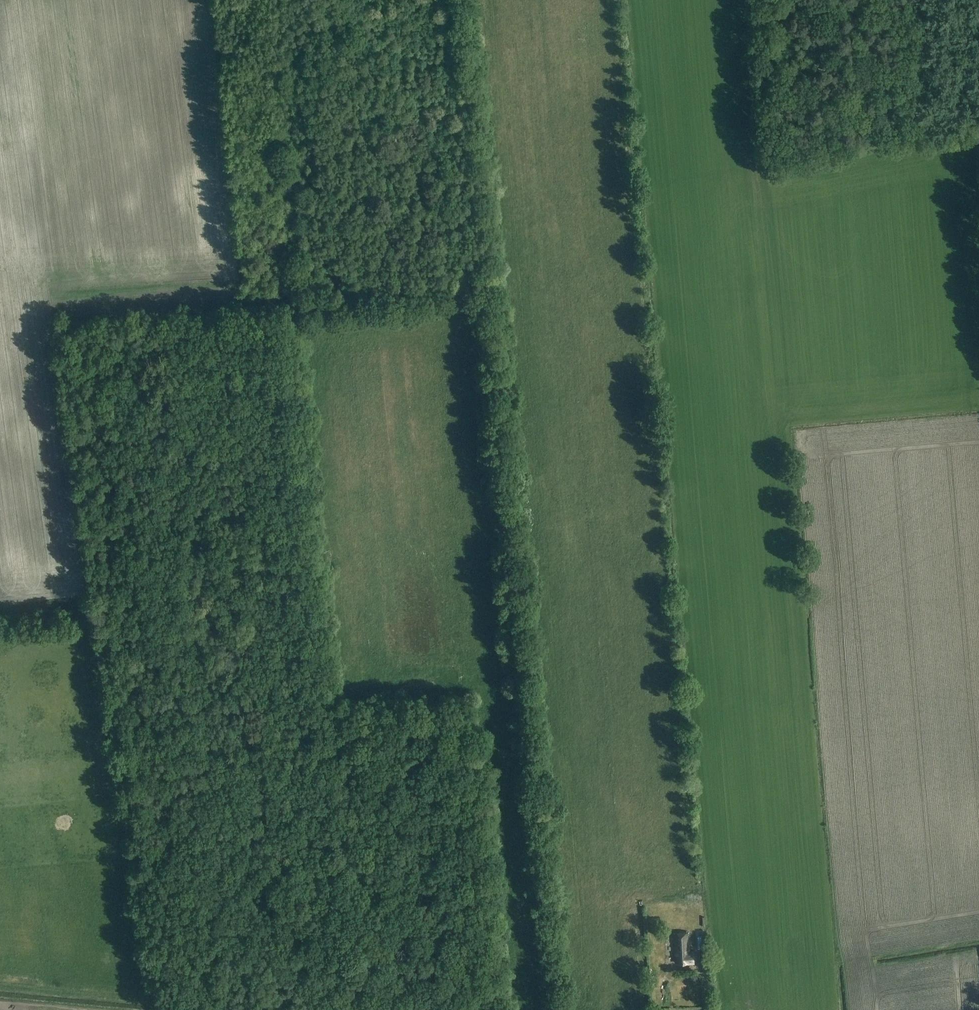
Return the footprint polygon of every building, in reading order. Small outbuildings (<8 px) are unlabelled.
[(688,953),(688,950),(690,949),(689,933),(674,934),(676,963),(694,962),(694,953),(688,953)] [(653,958),(662,958),(662,944),(653,944),(653,958)]
